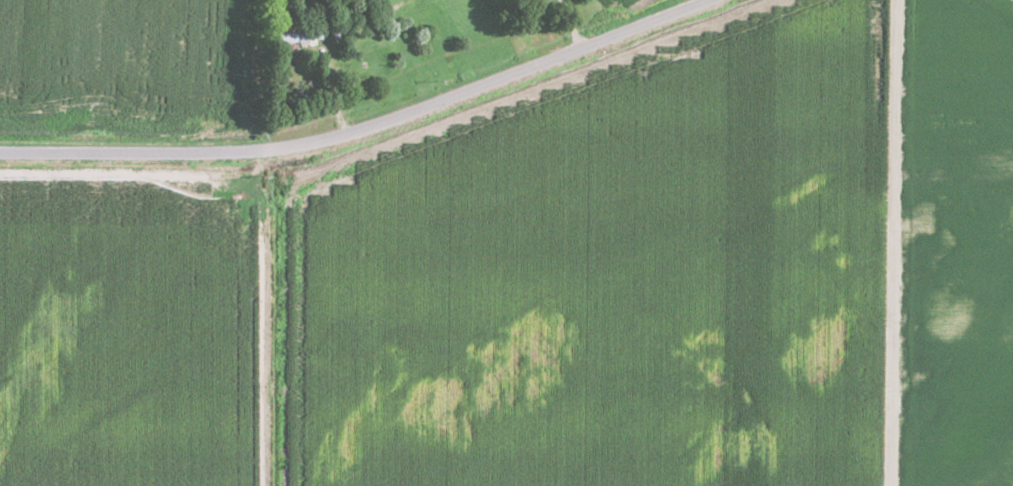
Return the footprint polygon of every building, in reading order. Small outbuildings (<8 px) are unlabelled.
[(281,32),(281,41),(306,41),(305,31),(281,32)]
